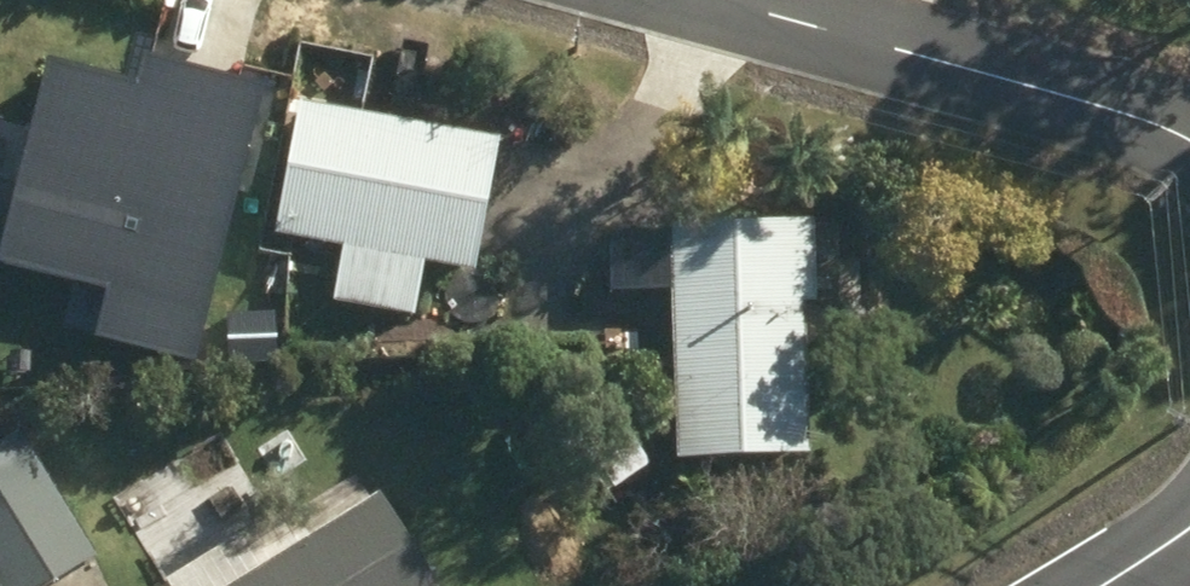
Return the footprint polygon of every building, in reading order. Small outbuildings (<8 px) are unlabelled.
[(192,354),(265,82),(146,50),(138,78),(47,54),(14,177),(0,173),(0,256),(111,286),(99,330),(192,354)] [(271,236),(343,252),(333,303),(407,319),(419,261),(465,271),(491,145),(298,105),(271,236)] [(670,309),(671,464),(800,463),(799,304),(810,304),(810,225),(685,225),(686,309),(670,309)] [(95,559),(18,438),(0,449),(0,585),(53,585),(95,559)] [(455,575),(386,463),(184,585),(437,585),(455,575)]
